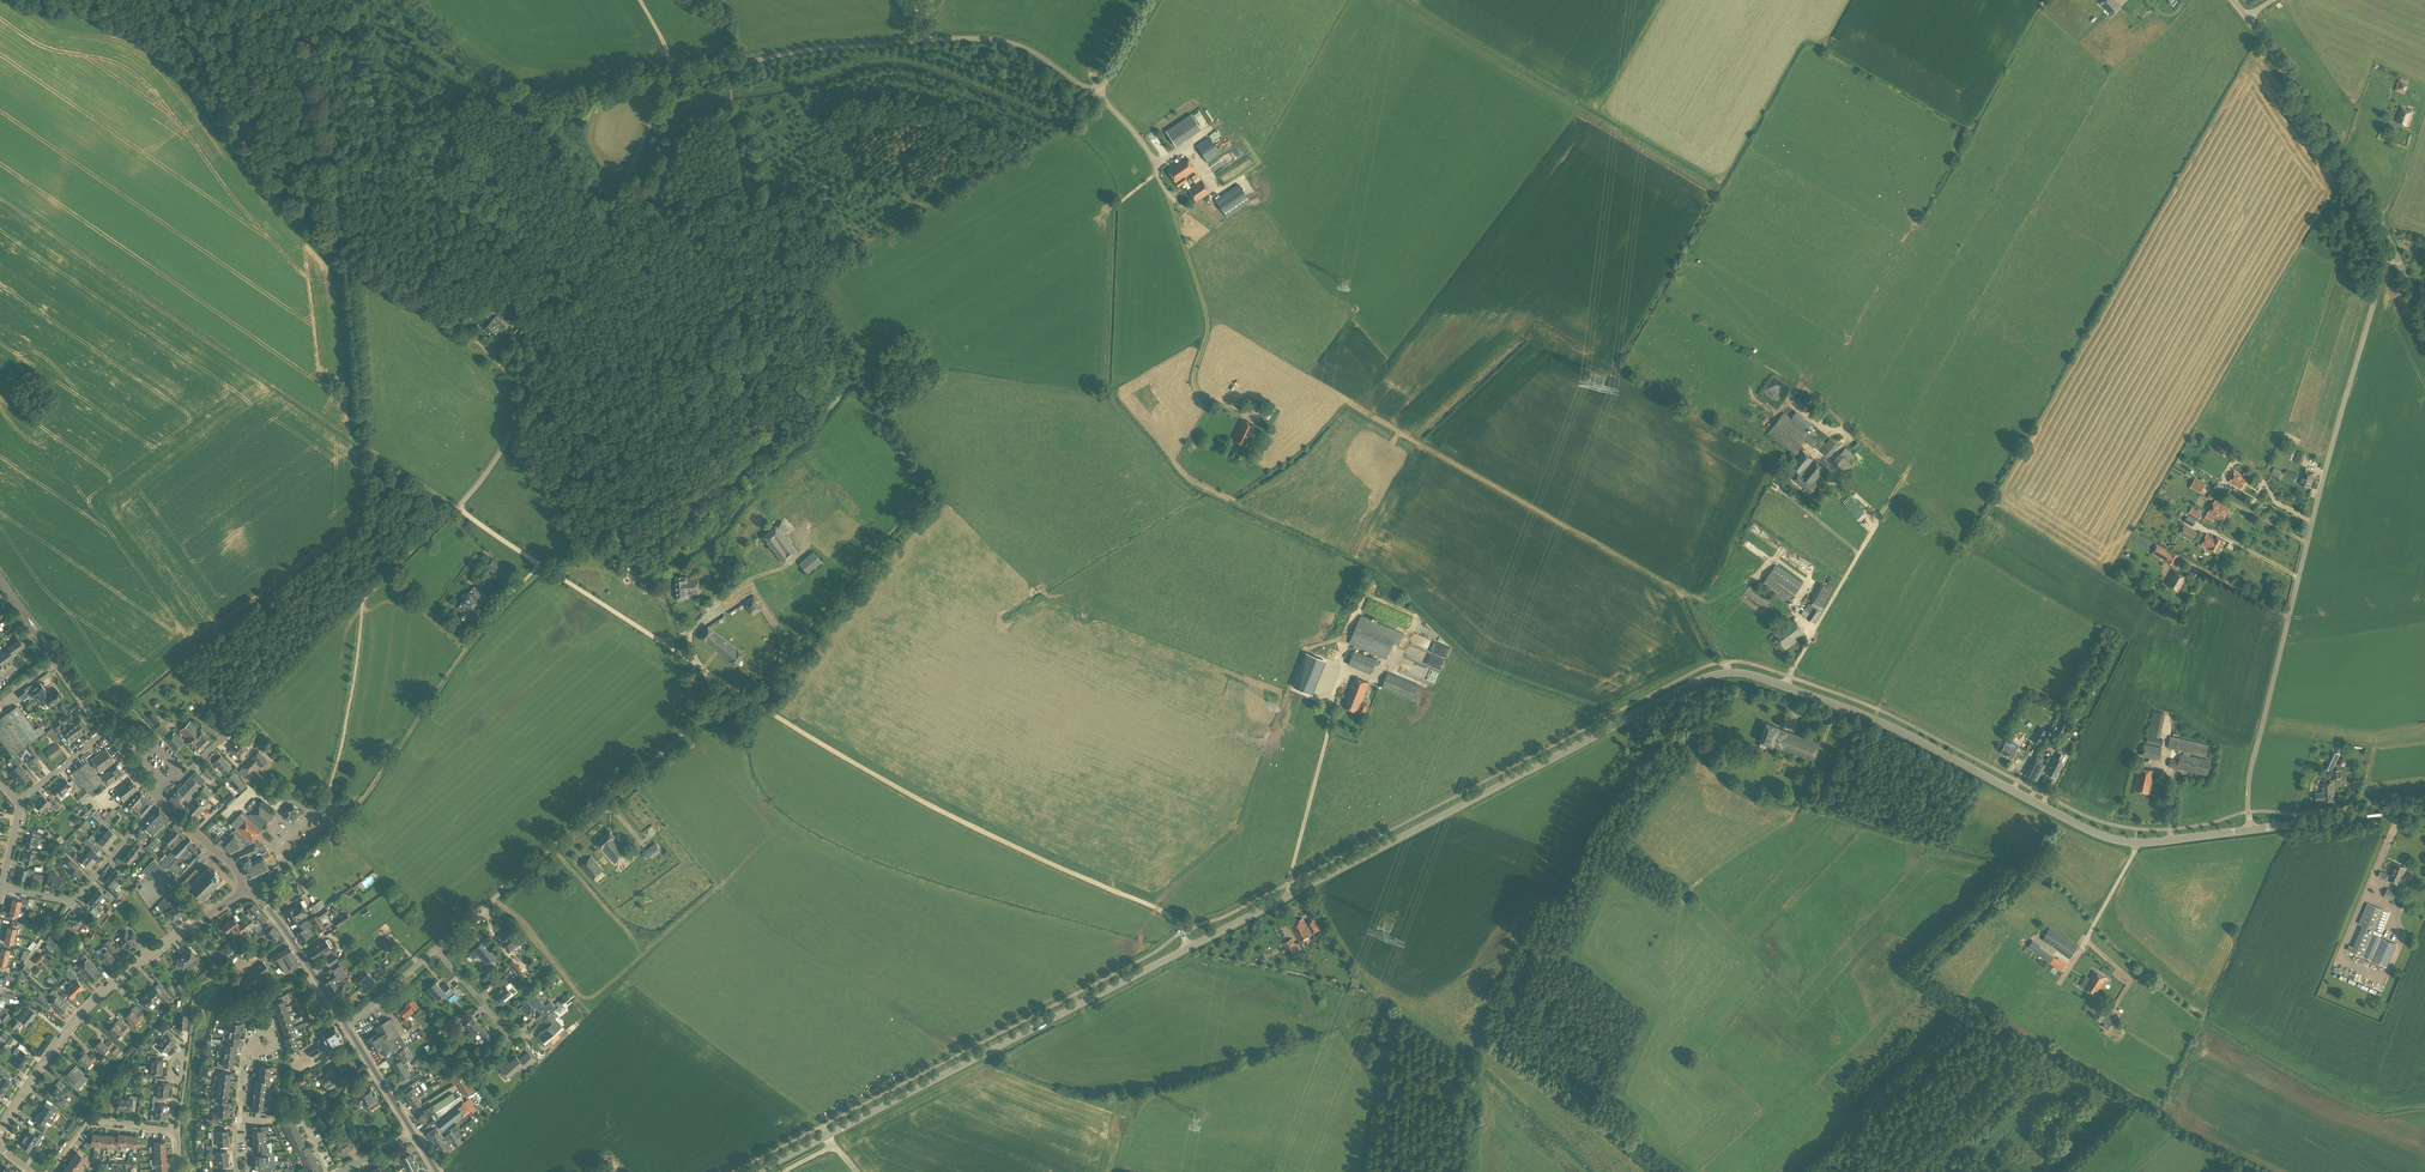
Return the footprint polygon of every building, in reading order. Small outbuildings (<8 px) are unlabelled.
[(2120,7),(2113,0),(2104,0),(2103,1),(2100,4),(2112,16),(2120,7)] [(2406,91),(2408,85),(2408,84),(2409,81),(2400,77),(2395,91),(2404,94),(2405,90),(2406,91)] [(2409,126),(2414,111),(2401,106),(2396,121),(2409,126)] [(1176,146),(1201,129),(1201,128),(1191,114),(1165,131),(1176,146)] [(1207,163),(1220,154),(1208,137),(1195,145),(1207,163)] [(1178,186),(1187,181),(1184,177),(1194,170),(1186,157),(1167,170),(1178,186)] [(1189,176),(1192,181),(1198,178),(1194,173),(1189,176)] [(1196,202),(1210,193),(1201,180),(1187,189),(1196,202)] [(1226,217),(1250,201),(1238,183),(1214,200),(1226,217)] [(523,311),(515,304),(513,306),(508,311),(517,319),(521,314),(521,313),(523,311)] [(501,319),(504,316),(499,312),(491,322),(491,321),(484,329),(493,337),(500,330),(501,331),(506,325),(500,320),(501,319)] [(1252,413),(1257,403),(1248,398),(1243,408),(1242,408),(1239,414),(1248,418),(1250,413),(1252,413)] [(1816,438),(1783,413),(1767,433),(1793,453),(1804,439),(1811,444),(1818,451),(1825,443),(1817,437),(1816,438)] [(1245,447),(1255,426),(1242,419),(1232,440),(1245,447)] [(1828,458),(1838,445),(1829,438),(1819,451),(1828,458)] [(1194,450),(1196,444),(1191,442),(1188,441),(1186,449),(1191,451),(1192,449),(1194,450)] [(1813,495),(1818,489),(1812,484),(1824,469),(1802,451),(1790,466),(1798,474),(1794,480),(1811,493),(1813,495)] [(2302,465),(2306,453),(2298,451),(2294,462),(2302,465)] [(1847,474),(1854,466),(1839,454),(1832,462),(1847,474)] [(2279,477),(2282,471),(2274,467),(2271,473),(2279,477)] [(2311,487),(2315,475),(2307,472),(2308,469),(2303,467),(2298,484),(2311,487)] [(2296,479),(2298,474),(2287,470),(2285,475),(2296,479)] [(2242,475),(2234,471),(2229,482),(2241,489),(2247,478),(2246,478),(2248,475),(2243,472),(2242,475)] [(2200,494),(2205,485),(2194,479),(2189,488),(2200,494)] [(2220,492),(2224,486),(2217,483),(2214,488),(2220,492)] [(2228,496),(2232,489),(2225,485),(2221,492),(2228,496)] [(2221,521),(2228,509),(2215,501),(2207,513),(2204,518),(2211,522),(2214,517),(2221,521)] [(2196,518),(2200,511),(2192,507),(2188,513),(2196,518)] [(2194,519),(2189,516),(2185,522),(2190,525),(2192,523),(2194,524),(2196,519),(2194,518),(2194,519)] [(784,563),(798,552),(784,535),(789,530),(782,521),(776,525),(763,536),(784,563)] [(2192,540),(2196,532),(2183,525),(2179,533),(2192,540)] [(2215,538),(2206,534),(2201,544),(2209,548),(2209,549),(2215,552),(2221,539),(2216,536),(2215,538)] [(2173,566),(2179,555),(2157,544),(2155,545),(2154,548),(2155,549),(2153,553),(2165,561),(2173,566)] [(809,574),(823,563),(814,551),(799,563),(809,574)] [(487,567),(504,577),(509,568),(493,558),(487,567)] [(1787,605),(1802,584),(1776,564),(1760,586),(1787,605)] [(2178,592),(2186,577),(2173,570),(2165,585),(2178,592)] [(687,579),(687,576),(676,577),(677,598),(689,598),(688,594),(698,593),(697,578),(687,579)] [(1821,606),(1831,590),(1820,584),(1811,600),(1813,602),(1821,606)] [(485,606),(490,599),(473,586),(469,593),(463,601),(458,608),(475,620),(479,613),(475,610),(480,602),(485,606)] [(753,615),(763,609),(754,595),(744,602),(753,615)] [(1823,608),(1813,602),(1811,605),(1821,612),(1823,608)] [(1813,623),(1821,612),(1809,603),(1801,614),(1813,623)] [(1399,645),(1404,634),(1361,615),(1349,643),(1386,659),(1393,643),(1399,645)] [(1785,645),(1803,632),(1795,620),(1776,633),(1785,645)] [(726,640),(708,626),(699,637),(736,665),(749,649),(730,634),(726,640)] [(1434,683),(1448,646),(1412,633),(1403,657),(1406,658),(1401,671),(1434,683)] [(13,643),(18,651),(24,647),(16,635),(14,636),(17,640),(13,643)] [(18,651),(13,643),(9,646),(6,642),(4,643),(8,649),(12,655),(18,651)] [(8,649),(4,652),(1,648),(0,649),(0,650),(8,661),(14,657),(12,655),(8,649)] [(1370,674),(1376,660),(1354,651),(1348,664),(1370,674)] [(1289,687),(1310,695),(1323,660),(1302,652),(1289,687)] [(1412,701),(1419,685),(1388,672),(1381,688),(1412,701)] [(1350,709),(1362,680),(1354,677),(1342,706),(1350,709)] [(1362,680),(1350,709),(1363,715),(1368,704),(1362,701),(1369,683),(1362,680)] [(40,683),(29,691),(34,698),(36,697),(42,706),(48,701),(51,706),(58,701),(57,701),(62,697),(56,689),(50,693),(50,692),(47,695),(45,693),(44,693),(43,692),(45,690),(40,683)] [(24,690),(18,694),(23,702),(29,697),(24,690)] [(17,705),(4,715),(0,718),(0,739),(11,755),(39,736),(17,705)] [(2159,738),(2164,713),(2152,711),(2147,735),(2159,738)] [(146,717),(153,724),(158,720),(151,712),(146,717)] [(2061,736),(2070,720),(2064,717),(2055,732),(2061,736)] [(71,725),(78,737),(83,733),(84,734),(89,730),(80,718),(75,722),(71,725)] [(199,730),(190,721),(180,731),(186,737),(185,738),(187,741),(197,752),(210,739),(200,729),(199,730)] [(57,734),(61,731),(59,728),(62,725),(59,722),(52,727),(57,734)] [(162,737),(168,731),(161,723),(155,728),(162,737)] [(1814,761),(1820,743),(1779,728),(1767,723),(1760,741),(1761,741),(1759,746),(1765,748),(1766,743),(1773,745),(1773,744),(1782,747),(1781,749),(1814,761)] [(70,743),(78,737),(71,725),(62,732),(70,743)] [(2040,745),(2047,731),(2039,727),(2032,741),(2040,745)] [(51,728),(43,734),(45,737),(48,735),(51,739),(56,735),(51,728)] [(176,751),(184,744),(174,732),(165,740),(176,751)] [(2161,747),(2163,739),(2147,736),(2145,743),(2161,747)] [(2205,756),(2207,745),(2170,736),(2168,747),(2184,751),(2183,755),(2180,754),(2178,760),(2170,758),(2168,766),(2207,775),(2210,761),(2190,756),(2191,752),(2205,756)] [(246,741),(242,737),(234,745),(243,755),(246,757),(249,754),(246,752),(249,749),(244,744),(246,741)] [(2017,745),(2009,741),(2007,744),(2005,743),(2000,751),(2001,752),(2001,754),(2003,754),(2004,754),(2012,758),(2016,749),(2015,748),(2017,745)] [(51,759),(63,751),(57,743),(45,752),(51,759)] [(41,758),(31,744),(18,755),(20,758),(22,756),(21,754),(27,749),(32,756),(26,760),(28,762),(35,771),(42,766),(37,760),(41,758)] [(2159,760),(2161,748),(2144,744),(2141,756),(2159,760)] [(240,758),(243,755),(234,745),(230,749),(228,751),(232,755),(234,753),(240,758)] [(100,772),(114,761),(105,748),(90,759),(100,772)] [(263,767),(267,762),(266,761),(267,760),(259,751),(242,768),(248,774),(257,764),(260,767),(262,765),(263,767)] [(2332,771),(2340,755),(2333,751),(2325,768),(2332,771)] [(2061,761),(2064,755),(2058,752),(2055,758),(2047,772),(2054,776),(2062,762),(2061,761)] [(28,778),(21,769),(22,768),(19,765),(23,762),(17,755),(12,759),(18,765),(9,773),(19,785),(28,778)] [(2036,780),(2045,764),(2041,762),(2043,759),(2036,755),(2026,775),(2036,780)] [(224,774),(231,768),(220,756),(214,763),(224,774)] [(88,792),(102,782),(87,761),(72,773),(76,779),(74,781),(80,789),(84,786),(88,792)] [(108,785),(123,775),(116,766),(101,776),(108,785)] [(215,776),(217,774),(210,766),(208,768),(215,776)] [(2148,793),(2153,770),(2139,767),(2134,790),(2148,793)] [(215,779),(213,777),(214,776),(207,768),(203,772),(210,780),(211,779),(213,781),(215,779)] [(2333,778),(2341,777),(2341,770),(2332,770),(2333,778)] [(176,790),(169,798),(180,810),(195,795),(198,791),(199,790),(198,788),(202,784),(204,781),(204,779),(197,772),(195,772),(177,791),(176,790)] [(246,786),(233,772),(225,779),(238,793),(246,786)] [(58,797),(71,785),(65,778),(52,789),(58,797)] [(124,802),(139,790),(129,779),(115,790),(124,802)] [(2322,803),(2322,801),(2328,801),(2328,795),(2328,794),(2327,791),(2327,783),(2321,784),(2321,792),(2315,793),(2316,802),(2317,802),(2317,803),(2322,803)] [(2328,795),(2328,801),(2336,800),(2334,783),(2327,783),(2327,791),(2328,794),(2328,795)] [(208,800),(213,794),(204,786),(199,792),(208,800)] [(140,805),(134,812),(140,818),(153,803),(140,791),(133,798),(140,805)] [(227,807),(236,798),(231,794),(223,802),(227,807)] [(45,811),(49,808),(47,806),(50,803),(44,797),(35,806),(41,812),(44,810),(45,811)] [(127,806),(134,812),(140,805),(133,798),(127,806)] [(205,808),(195,798),(182,811),(193,822),(198,817),(197,816),(205,808)] [(274,815),(259,803),(249,815),(249,814),(248,816),(243,811),(231,824),(242,834),(241,834),(235,829),(233,832),(232,831),(223,841),(221,839),(216,844),(219,847),(221,844),(222,845),(222,846),(230,853),(236,850),(241,859),(249,877),(268,868),(264,858),(269,855),(266,848),(258,840),(256,841),(255,839),(262,832),(261,831),(265,827),(265,826),(274,815)] [(294,823),(302,812),(292,805),(284,816),(294,823)] [(166,825),(171,820),(159,808),(149,818),(150,818),(144,824),(143,826),(153,836),(155,834),(165,824),(166,825)] [(117,825),(123,819),(112,809),(104,818),(109,823),(112,820),(117,825)] [(103,820),(95,812),(90,817),(99,825),(103,820)] [(105,819),(101,823),(107,828),(110,824),(105,819)] [(86,820),(80,827),(83,831),(89,824),(86,820)] [(177,834),(181,830),(173,822),(168,826),(170,828),(161,838),(167,844),(177,834)] [(103,835),(111,842),(117,836),(108,828),(103,835)] [(46,841),(51,835),(45,829),(43,834),(41,837),(46,841)] [(177,834),(167,844),(171,848),(181,838),(182,839),(186,835),(181,830),(177,834)] [(626,852),(614,837),(615,837),(610,831),(596,843),(601,849),(601,848),(614,863),(626,852)] [(72,834),(67,839),(72,843),(76,838),(72,834)] [(36,848),(37,841),(35,840),(35,837),(27,835),(25,845),(33,847),(36,848)] [(91,835),(88,839),(89,840),(91,842),(94,844),(97,840),(94,838),(91,835)] [(106,848),(111,842),(103,835),(98,841),(106,848)] [(190,865),(203,851),(187,835),(159,863),(154,858),(142,870),(147,876),(153,881),(167,867),(177,878),(190,865)] [(155,837),(147,844),(154,850),(161,843),(155,837)] [(86,843),(92,848),(86,854),(94,861),(100,855),(96,852),(99,849),(94,844),(91,842),(89,840),(86,843)] [(137,852),(142,846),(138,840),(135,843),(137,845),(133,849),(132,848),(123,859),(129,863),(138,853),(137,852)] [(646,859),(660,848),(655,843),(642,853),(646,859)] [(37,856),(34,855),(34,854),(27,852),(26,853),(23,853),(22,861),(25,861),(24,862),(32,864),(35,864),(37,856)] [(162,860),(166,856),(162,852),(158,856),(162,860)] [(75,854),(72,857),(77,863),(81,859),(75,854)] [(89,868),(94,861),(86,854),(81,861),(89,868)] [(605,874),(602,871),(603,870),(591,856),(580,865),(592,879),(595,877),(598,881),(610,895),(618,888),(606,874),(605,874)] [(81,878),(83,876),(82,875),(83,874),(77,868),(79,866),(71,859),(66,865),(73,871),(71,874),(78,880),(80,877),(81,878)] [(2400,885),(2407,868),(2394,863),(2389,875),(2381,871),(2378,877),(2387,881),(2387,879),(2400,885)] [(124,871),(120,867),(117,871),(115,869),(110,875),(111,877),(116,881),(119,877),(122,880),(124,877),(121,874),(124,871)] [(208,868),(201,874),(196,868),(181,883),(186,889),(189,888),(201,900),(202,899),(220,881),(221,880),(216,876),(218,874),(214,870),(212,872),(208,867),(207,868),(208,868)] [(28,871),(20,869),(18,879),(25,881),(27,875),(33,876),(34,873),(35,870),(28,868),(28,871)] [(56,874),(49,872),(46,885),(59,888),(61,878),(55,877),(56,874)] [(41,883),(43,875),(34,873),(33,876),(32,880),(38,881),(38,882),(41,883)] [(110,886),(107,890),(108,891),(114,896),(115,897),(119,894),(115,890),(120,884),(116,881),(111,877),(110,875),(104,882),(110,886)] [(351,897),(356,892),(352,887),(346,892),(351,897)] [(177,893),(174,888),(172,890),(174,894),(174,895),(177,899),(180,904),(180,903),(182,902),(180,898),(177,893)] [(2393,901),(2397,892),(2387,888),(2383,897),(2393,901)] [(108,903),(111,900),(114,896),(108,891),(104,894),(98,889),(93,895),(99,901),(99,900),(102,903),(105,900),(108,903)] [(2405,904),(2410,898),(2403,891),(2398,897),(2405,904)] [(102,903),(99,900),(99,901),(93,895),(88,901),(94,907),(96,904),(99,906),(97,909),(100,912),(102,913),(104,911),(102,909),(103,909),(99,906),(102,903)] [(19,908),(20,904),(27,906),(29,899),(21,898),(21,900),(13,899),(11,906),(19,908)] [(164,908),(168,905),(167,903),(164,898),(160,902),(164,908)] [(170,901),(172,904),(174,907),(179,915),(182,914),(183,914),(184,913),(185,912),(180,903),(180,904),(177,905),(173,899),(170,901)] [(293,907),(300,919),(301,919),(308,915),(304,908),(307,905),(304,899),(300,901),(295,904),(296,906),(294,907),(293,907)] [(313,916),(316,914),(315,912),(325,906),(321,900),(308,908),(313,916)] [(261,912),(253,903),(247,909),(249,912),(246,915),(249,919),(244,924),(248,930),(249,931),(252,928),(252,927),(255,925),(253,923),(256,920),(254,918),(261,912)] [(2386,967),(2396,944),(2380,938),(2382,933),(2375,930),(2384,910),(2367,903),(2358,923),(2362,925),(2353,947),(2349,945),(2347,950),(2371,960),(2386,967)] [(169,906),(168,905),(164,908),(167,912),(172,920),(173,919),(174,920),(176,919),(176,917),(179,915),(174,907),(172,904),(169,906)] [(18,916),(19,908),(11,906),(9,914),(10,915),(9,919),(17,920),(18,916)] [(291,924),(300,919),(293,907),(284,912),(291,924)] [(326,917),(324,915),(325,914),(326,915),(329,913),(325,907),(316,912),(317,914),(310,919),(314,925),(319,932),(329,925),(329,924),(328,922),(327,922),(328,921),(329,920),(327,917),(326,917)] [(252,928),(257,933),(257,932),(263,928),(260,924),(266,919),(261,912),(254,918),(256,920),(253,923),(255,925),(252,927),(252,928)] [(77,933),(90,917),(85,913),(79,921),(67,919),(66,925),(64,924),(63,931),(77,933)] [(337,927),(350,918),(346,913),(333,921),(337,927)] [(226,923),(222,926),(223,927),(223,929),(224,931),(226,931),(227,933),(234,928),(238,934),(238,933),(242,931),(244,933),(248,930),(244,924),(243,923),(239,926),(233,917),(230,920),(229,920),(226,922),(226,923)] [(1306,923),(1303,918),(1290,925),(1299,940),(1320,928),(1314,918),(1306,923)] [(301,940),(309,935),(305,928),(306,927),(303,922),(296,927),(299,931),(296,933),(301,940)] [(6,934),(15,936),(17,928),(16,928),(16,925),(12,924),(12,927),(8,926),(6,934)] [(280,936),(273,927),(266,932),(263,928),(257,932),(260,936),(262,939),(267,935),(272,941),(280,936)] [(2070,959),(2078,947),(2050,927),(2042,938),(2058,949),(2057,951),(2070,959)] [(128,934),(125,930),(118,935),(121,939),(117,942),(121,948),(125,945),(128,950),(135,945),(132,940),(137,937),(133,931),(128,934)] [(516,947),(521,943),(520,942),(511,932),(500,942),(509,951),(515,946),(516,947)] [(14,941),(15,936),(6,934),(4,942),(13,944),(18,945),(18,942),(14,941)] [(384,951),(393,944),(388,937),(378,944),(384,951)] [(1292,958),(1301,953),(1292,938),(1283,943),(1292,958)] [(106,964),(114,958),(111,953),(116,950),(108,940),(103,944),(104,945),(100,948),(103,952),(99,955),(102,960),(103,959),(106,964)] [(330,948),(325,940),(319,943),(315,946),(314,946),(308,951),(313,959),(320,955),(325,952),(330,948)] [(2032,941),(2027,947),(2035,953),(2039,947),(2040,946),(2032,940),(2032,941)] [(54,950),(57,947),(51,941),(48,943),(54,950)] [(54,950),(48,943),(43,948),(48,953),(51,951),(52,952),(54,950)] [(499,962),(502,959),(493,948),(489,952),(481,943),(465,957),(466,958),(469,955),(472,958),(478,953),(486,962),(480,967),(485,972),(491,966),(492,967),(495,965),(493,962),(496,959),(499,962)] [(299,964),(292,952),(288,946),(274,955),(275,955),(269,959),(273,964),(278,961),(286,973),(299,964)] [(8,957),(9,953),(12,954),(13,951),(10,950),(10,949),(1,947),(0,953),(0,955),(8,957)] [(184,954),(192,966),(199,962),(198,960),(200,959),(198,956),(196,957),(191,949),(190,950),(188,950),(186,951),(186,952),(184,954)] [(229,949),(224,953),(229,958),(233,954),(229,949)] [(37,965),(44,958),(40,953),(32,960),(37,965)] [(189,969),(192,966),(184,954),(180,956),(179,956),(178,957),(178,958),(177,959),(179,962),(176,964),(175,966),(177,968),(179,969),(186,964),(187,965),(186,965),(189,969)] [(331,965),(339,960),(335,954),(327,960),(331,965)] [(8,957),(0,955),(0,964),(1,964),(1,967),(5,968),(5,965),(6,965),(8,957)] [(2061,971),(2066,964),(2058,958),(2053,965),(2061,971)] [(82,963),(95,977),(99,972),(87,959),(82,963)] [(515,971),(519,968),(512,959),(508,963),(515,971)] [(248,989),(270,970),(262,962),(251,971),(252,972),(241,981),(248,989)] [(90,981),(95,977),(82,963),(78,968),(90,981)] [(27,976),(31,970),(25,965),(21,970),(27,976)] [(347,976),(340,965),(332,970),(330,968),(325,971),(328,975),(322,979),(333,996),(334,996),(345,989),(344,987),(347,985),(343,979),(347,976)] [(386,972),(380,965),(375,969),(382,977),(386,974),(388,976),(394,972),(390,968),(386,972)] [(70,985),(78,993),(84,987),(77,980),(76,978),(77,977),(73,973),(74,971),(70,966),(67,969),(70,972),(67,975),(73,982),(70,985)] [(37,967),(32,973),(37,978),(43,971),(37,967)] [(370,980),(373,977),(366,970),(355,981),(361,987),(369,980),(370,980)] [(2109,980),(2094,970),(2089,978),(2086,976),(2080,985),(2083,987),(2083,988),(2098,997),(2109,980)] [(505,986),(510,983),(516,978),(510,971),(503,976),(504,977),(500,981),(499,980),(493,985),(498,991),(494,995),(500,1002),(511,992),(507,988),(505,986)] [(26,982),(29,979),(22,973),(19,976),(26,982)] [(54,982),(49,977),(46,981),(51,986),(54,982)] [(369,980),(361,987),(366,994),(371,990),(370,990),(373,988),(371,987),(377,982),(373,977),(370,980),(369,980)] [(78,993),(70,985),(66,980),(62,984),(66,989),(65,990),(72,998),(78,993)] [(441,987),(436,982),(424,992),(433,1002),(441,995),(444,998),(453,990),(446,982),(441,987)] [(179,993),(184,990),(179,983),(174,986),(177,990),(176,990),(178,993),(179,992),(179,993)] [(1,992),(1,996),(10,998),(13,999),(14,994),(6,992),(6,990),(3,989),(4,985),(0,985),(0,992),(1,992)] [(164,1003),(170,997),(163,991),(161,994),(154,987),(148,993),(148,994),(155,1001),(156,1000),(159,998),(164,1003)] [(172,997),(176,995),(170,987),(167,989),(172,997)] [(149,1007),(148,1006),(152,1002),(155,1006),(158,1003),(156,1000),(155,1001),(148,994),(148,993),(147,992),(141,999),(143,1001),(140,1004),(146,1010),(149,1007)] [(59,1006),(64,1010),(70,1004),(57,993),(52,999),(60,1005),(59,1006)] [(544,1006),(533,993),(529,996),(530,998),(528,1000),(528,1001),(520,1008),(527,1016),(534,1010),(532,1008),(535,1005),(539,1010),(538,1010),(544,1017),(555,1007),(550,1001),(544,1006)] [(60,1005),(52,999),(50,1001),(40,994),(35,1001),(48,1010),(50,1006),(60,1015),(64,1010),(59,1006),(60,1005)] [(276,1010),(286,1006),(285,1002),(289,1001),(288,998),(284,1000),(284,999),(273,1003),(275,1007),(273,1008),(274,1011),(276,1010)] [(407,1018),(413,1012),(419,1007),(412,999),(406,1004),(407,1005),(406,1006),(407,1007),(400,1012),(404,1017),(405,1016),(407,1018)] [(34,1009),(38,1004),(33,1000),(29,1005),(34,1009)] [(560,1013),(566,1008),(562,1004),(557,1009),(560,1013)] [(278,1016),(289,1013),(287,1009),(291,1008),(290,1005),(286,1006),(276,1010),(277,1014),(275,1015),(276,1017),(278,1017),(278,1016)] [(2,1015),(0,1017),(0,1018),(4,1022),(10,1015),(5,1011),(5,1008),(0,1007),(0,1014),(2,1015)] [(30,1010),(27,1008),(19,1018),(22,1020),(21,1021),(26,1025),(35,1013),(31,1009),(30,1010)] [(146,1015),(140,1009),(135,1014),(132,1011),(126,1017),(133,1025),(139,1019),(140,1020),(146,1015)] [(459,1021),(466,1015),(462,1010),(454,1016),(459,1021)] [(281,1023),(291,1019),(290,1016),(294,1014),(293,1012),(289,1013),(278,1016),(278,1017),(280,1021),(278,1021),(279,1024),(281,1023)] [(2110,1026),(2114,1020),(2102,1012),(2098,1019),(2104,1023),(2110,1026)] [(542,1043),(562,1026),(551,1013),(543,1020),(548,1026),(536,1036),(542,1043)] [(186,1029),(188,1016),(178,1014),(178,1019),(177,1019),(176,1025),(174,1025),(171,1028),(176,1032),(180,1028),(186,1029)] [(283,1030),(294,1026),(292,1023),(296,1021),(295,1018),(291,1020),(291,1019),(281,1023),(282,1027),(280,1028),(281,1031),(283,1030)] [(392,1054),(406,1044),(399,1033),(390,1018),(375,1027),(378,1033),(368,1039),(376,1052),(381,1049),(386,1057),(392,1054)] [(409,1023),(405,1018),(401,1021),(405,1026),(409,1032),(415,1028),(410,1022),(409,1023)] [(482,1028),(473,1018),(464,1025),(474,1035),(478,1032),(481,1036),(487,1032),(483,1027),(482,1028)] [(16,1032),(19,1029),(17,1027),(20,1023),(15,1019),(9,1026),(16,1032)] [(229,1029),(239,1030),(240,1026),(242,1026),(243,1023),(230,1022),(229,1026),(225,1026),(224,1029),(229,1029)] [(130,1029),(124,1023),(119,1028),(115,1024),(109,1029),(117,1037),(120,1034),(122,1037),(130,1029)] [(285,1037),(296,1033),(295,1029),(299,1028),(298,1025),(294,1027),(294,1026),(283,1030),(285,1034),(283,1035),(284,1037),(285,1037)] [(338,1032),(335,1027),(323,1035),(324,1037),(318,1040),(318,1041),(317,1042),(317,1043),(317,1044),(318,1044),(319,1045),(309,1052),(313,1059),(319,1056),(324,1064),(336,1057),(330,1048),(343,1040),(340,1035),(338,1032)] [(162,1039),(171,1047),(176,1041),(170,1037),(173,1034),(167,1029),(162,1034),(164,1036),(162,1039)] [(242,1031),(239,1030),(229,1029),(228,1033),(224,1033),(223,1036),(228,1036),(239,1037),(239,1033),(241,1034),(242,1031)] [(3,1031),(0,1035),(6,1040),(9,1036),(3,1031)] [(287,1044),(296,1040),(295,1037),(300,1035),(299,1033),(298,1033),(296,1033),(285,1037),(284,1037),(285,1042),(283,1042),(284,1045),(286,1044),(287,1044)] [(227,1041),(218,1039),(217,1042),(225,1043),(227,1043),(238,1045),(238,1040),(240,1041),(241,1038),(239,1037),(228,1036),(227,1041)] [(115,1044),(109,1039),(104,1044),(101,1040),(93,1048),(97,1052),(99,1050),(102,1054),(108,1048),(114,1054),(119,1049),(115,1044)] [(166,1053),(171,1047),(162,1039),(157,1045),(155,1043),(152,1046),(160,1052),(162,1049),(166,1053)] [(286,1044),(288,1048),(286,1049),(287,1052),(299,1047),(297,1044),(301,1042),(300,1039),(296,1041),(296,1040),(287,1044),(286,1044)] [(226,1050),(234,1052),(235,1047),(237,1048),(238,1045),(227,1043),(225,1043),(225,1047),(220,1047),(219,1050),(224,1050),(226,1050)] [(133,1044),(128,1049),(131,1053),(136,1048),(133,1044)] [(13,1052),(18,1055),(12,1064),(20,1070),(30,1056),(21,1050),(22,1050),(17,1047),(13,1052)] [(411,1058),(405,1048),(394,1055),(398,1062),(393,1065),(398,1072),(406,1066),(407,1066),(409,1065),(410,1064),(411,1064),(408,1060),(411,1058)] [(237,1052),(234,1052),(226,1050),(224,1050),(224,1055),(219,1054),(219,1057),(223,1058),(223,1057),(225,1058),(234,1059),(234,1055),(236,1055),(237,1052)] [(536,1061),(528,1051),(519,1059),(516,1056),(509,1062),(505,1057),(497,1064),(508,1077),(522,1064),(525,1068),(533,1061),(534,1062),(536,1061)] [(98,1057),(93,1052),(88,1057),(84,1053),(78,1059),(86,1067),(91,1062),(98,1068),(103,1062),(98,1057)] [(151,1066),(162,1067),(163,1060),(156,1059),(157,1056),(149,1055),(148,1058),(148,1060),(150,1061),(151,1062),(151,1066)] [(236,1059),(234,1059),(225,1058),(223,1057),(223,1058),(223,1062),(218,1061),(217,1064),(223,1065),(233,1066),(233,1062),(235,1062),(236,1059)] [(423,1075),(420,1071),(416,1074),(410,1064),(409,1065),(407,1066),(406,1066),(398,1072),(402,1079),(409,1075),(413,1081),(419,1077),(419,1078),(423,1075)] [(259,1072),(270,1074),(271,1070),(275,1070),(275,1067),(271,1067),(260,1065),(260,1070),(257,1069),(257,1072),(259,1073),(259,1072)] [(161,1074),(162,1067),(151,1066),(150,1073),(147,1073),(146,1077),(154,1077),(155,1074),(161,1074)] [(338,1079),(331,1068),(322,1073),(319,1069),(314,1072),(317,1076),(318,1076),(325,1087),(338,1079)] [(8,1089),(12,1082),(6,1078),(9,1074),(1,1069),(0,1070),(0,1074),(0,1075),(0,1083),(2,1085),(8,1089)] [(72,1084),(76,1088),(80,1084),(81,1085),(88,1078),(81,1071),(76,1076),(71,1070),(65,1075),(73,1083),(72,1084)] [(457,1083),(459,1082),(467,1096),(477,1089),(466,1070),(453,1077),(457,1083)] [(219,1079),(230,1080),(230,1076),(233,1076),(233,1073),(220,1072),(220,1076),(215,1076),(214,1079),(219,1079)] [(270,1074),(259,1072),(259,1073),(259,1077),(257,1076),(256,1079),(258,1079),(267,1081),(269,1081),(270,1077),(274,1078),(274,1074),(270,1074)] [(409,1100),(417,1095),(415,1092),(422,1088),(419,1084),(427,1080),(426,1079),(427,1078),(426,1076),(425,1077),(424,1076),(419,1079),(413,1083),(414,1087),(412,1088),(404,1093),(409,1100)] [(157,1089),(169,1090),(170,1083),(163,1082),(163,1079),(155,1078),(154,1084),(157,1085),(157,1089)] [(297,1082),(300,1086),(306,1082),(303,1078),(297,1082)] [(232,1080),(230,1080),(219,1079),(219,1083),(214,1083),(213,1086),(218,1086),(229,1087),(229,1083),(232,1083),(232,1080)] [(267,1081),(258,1079),(256,1079),(256,1084),(253,1083),(253,1086),(255,1087),(255,1086),(257,1087),(266,1088),(267,1084),(271,1084),(271,1081),(267,1081)] [(0,1083),(0,1093),(3,1096),(8,1089),(2,1085),(0,1083)] [(75,1094),(66,1086),(62,1091),(57,1086),(51,1093),(59,1100),(58,1101),(63,1105),(67,1100),(63,1096),(65,1094),(67,1096),(68,1094),(72,1097),(75,1094)] [(231,1087),(229,1087),(218,1086),(218,1090),(213,1090),(212,1093),(217,1093),(228,1094),(228,1090),(231,1090),(231,1087)] [(266,1088),(257,1087),(255,1086),(255,1087),(255,1091),(253,1090),(252,1093),(254,1094),(255,1094),(265,1095),(266,1091),(270,1092),(270,1089),(266,1088)] [(373,1091),(370,1087),(360,1092),(361,1094),(355,1098),(359,1105),(364,1102),(369,1110),(370,1109),(371,1110),(379,1105),(376,1101),(378,1100),(375,1095),(373,1091)] [(168,1097),(169,1090),(157,1089),(156,1096),(153,1096),(153,1099),(161,1100),(161,1096),(168,1097)] [(417,1095),(409,1100),(413,1107),(421,1102),(419,1099),(426,1095),(424,1091),(417,1095)] [(230,1095),(228,1094),(217,1093),(217,1098),(212,1097),(212,1100),(216,1100),(216,1101),(219,1101),(229,1102),(230,1102),(227,1101),(228,1097),(230,1098),(230,1095)] [(436,1121),(437,1121),(452,1109),(455,1107),(463,1100),(464,1099),(460,1095),(456,1098),(452,1093),(432,1106),(432,1105),(425,1109),(428,1113),(427,1113),(424,1110),(417,1114),(422,1122),(429,1118),(430,1119),(429,1119),(433,1124),(436,1121)] [(124,1110),(125,1098),(121,1097),(122,1095),(114,1094),(114,1102),(117,1102),(116,1109),(124,1110)] [(269,1099),(270,1096),(265,1095),(255,1094),(254,1094),(254,1098),(252,1098),(251,1101),(254,1101),(264,1102),(265,1098),(269,1099)] [(349,1102),(351,1097),(343,1094),(341,1100),(349,1102)] [(125,1098),(124,1110),(131,1110),(132,1104),(135,1104),(136,1096),(129,1096),(129,1098),(125,1098)] [(160,1104),(161,1100),(153,1099),(152,1103),(155,1103),(154,1110),(166,1112),(167,1104),(160,1104)] [(477,1109),(468,1099),(464,1102),(471,1110),(473,1112),(477,1109)] [(463,1117),(471,1110),(464,1102),(463,1100),(455,1107),(452,1109),(437,1121),(436,1121),(443,1130),(462,1115),(463,1117)] [(218,1108),(229,1109),(229,1105),(231,1105),(232,1102),(229,1102),(219,1101),(218,1105),(213,1104),(213,1107),(218,1108)] [(273,1103),(264,1102),(254,1101),(253,1105),(251,1105),(250,1108),(263,1109),(264,1105),(273,1106),(273,1103)] [(319,1115),(325,1111),(320,1101),(313,1105),(319,1115)] [(50,1104),(48,1107),(46,1106),(41,1113),(49,1118),(49,1119),(49,1118),(53,1120),(58,1113),(56,1112),(58,1109),(50,1104)] [(231,1109),(229,1109),(218,1108),(218,1112),(212,1111),(212,1115),(217,1115),(228,1116),(228,1112),(230,1112),(231,1109)] [(165,1119),(166,1112),(154,1110),(154,1114),(151,1114),(150,1121),(158,1122),(158,1118),(165,1119)] [(41,1124),(37,1129),(42,1132),(45,1127),(43,1126),(44,1124),(46,1121),(52,1125),(54,1121),(53,1120),(49,1118),(49,1119),(49,1118),(41,1113),(40,1112),(35,1119),(36,1120),(35,1121),(41,1124)] [(285,1130),(296,1125),(292,1117),(281,1122),(285,1130)] [(341,1128),(343,1128),(348,1137),(351,1135),(346,1126),(347,1125),(345,1121),(339,1124),(341,1128)] [(288,1137),(299,1132),(296,1125),(285,1130),(288,1137)] [(260,1130),(252,1130),(253,1136),(263,1136),(262,1130),(268,1130),(268,1126),(260,1127),(260,1130)] [(220,1127),(211,1128),(212,1138),(217,1138),(228,1137),(228,1130),(220,1131),(220,1127)] [(436,1146),(447,1139),(445,1136),(444,1137),(441,1133),(441,1134),(437,1127),(427,1133),(432,1140),(432,1139),(436,1146)] [(24,1137),(38,1146),(42,1139),(41,1138),(43,1135),(36,1130),(34,1134),(28,1130),(24,1137)] [(455,1134),(450,1138),(447,1140),(447,1139),(436,1146),(441,1153),(450,1147),(448,1144),(452,1141),(456,1147),(461,1143),(458,1138),(461,1137),(458,1131),(458,1130),(455,1133),(455,1134)] [(292,1145),(303,1139),(299,1132),(288,1137),(292,1145)] [(97,1151),(99,1134),(92,1134),(91,1145),(95,1145),(94,1150),(97,1151)] [(104,1146),(105,1135),(99,1134),(97,1151),(100,1151),(100,1145),(104,1146)] [(130,1146),(131,1136),(124,1135),(122,1151),(125,1151),(126,1146),(130,1146)] [(117,1147),(117,1145),(118,1137),(111,1136),(109,1152),(112,1152),(113,1147),(117,1147)] [(37,1146),(38,1146),(24,1137),(19,1144),(29,1150),(32,1146),(35,1148),(33,1151),(39,1155),(43,1150),(37,1146)] [(217,1138),(217,1145),(210,1145),(210,1149),(218,1148),(218,1145),(229,1144),(228,1137),(217,1138)] [(342,1153),(353,1147),(349,1138),(337,1144),(342,1153)] [(297,1151),(306,1147),(303,1139),(292,1145),(295,1152),(297,1151)] [(269,1149),(266,1149),(266,1142),(253,1142),(253,1143),(253,1149),(261,1148),(262,1153),(269,1152),(269,1149)] [(301,1158),(312,1153),(308,1145),(306,1147),(297,1151),(301,1158)] [(211,1152),(216,1152),(217,1159),(228,1157),(227,1150),(219,1151),(218,1148),(210,1149),(211,1152)] [(262,1156),(254,1156),(254,1162),(268,1162),(272,1162),(271,1156),(274,1155),(274,1152),(269,1152),(262,1153),(262,1156)] [(90,1162),(86,1159),(78,1153),(74,1158),(82,1164),(84,1161),(88,1164),(90,1162)] [(305,1166),(316,1161),(312,1153),(301,1158),(305,1166)] [(395,1159),(396,1162),(401,1160),(405,1167),(414,1162),(413,1159),(414,1159),(415,1158),(415,1157),(413,1156),(412,1157),(410,1154),(405,1157),(404,1154),(395,1159)] [(213,1167),(210,1167),(211,1170),(219,1169),(219,1166),(228,1164),(228,1157),(217,1159),(212,1160),(213,1167)] [(82,1164),(74,1158),(70,1163),(82,1171),(84,1170),(80,1167),(82,1164)] [(305,1166),(307,1171),(314,1171),(320,1169),(316,1161),(305,1166)] [(270,1170),(270,1167),(268,1167),(268,1162),(254,1162),(254,1168),(262,1168),(262,1171),(270,1170)] [(405,1167),(401,1169),(402,1171),(414,1171),(418,1170),(417,1167),(418,1167),(419,1166),(419,1165),(418,1164),(417,1164),(416,1164),(414,1162),(405,1167)] [(70,1163),(66,1168),(71,1171),(76,1171),(77,1171),(82,1171),(70,1163)] [(379,1164),(376,1165),(377,1167),(373,1169),(375,1171),(383,1171),(379,1164)]
